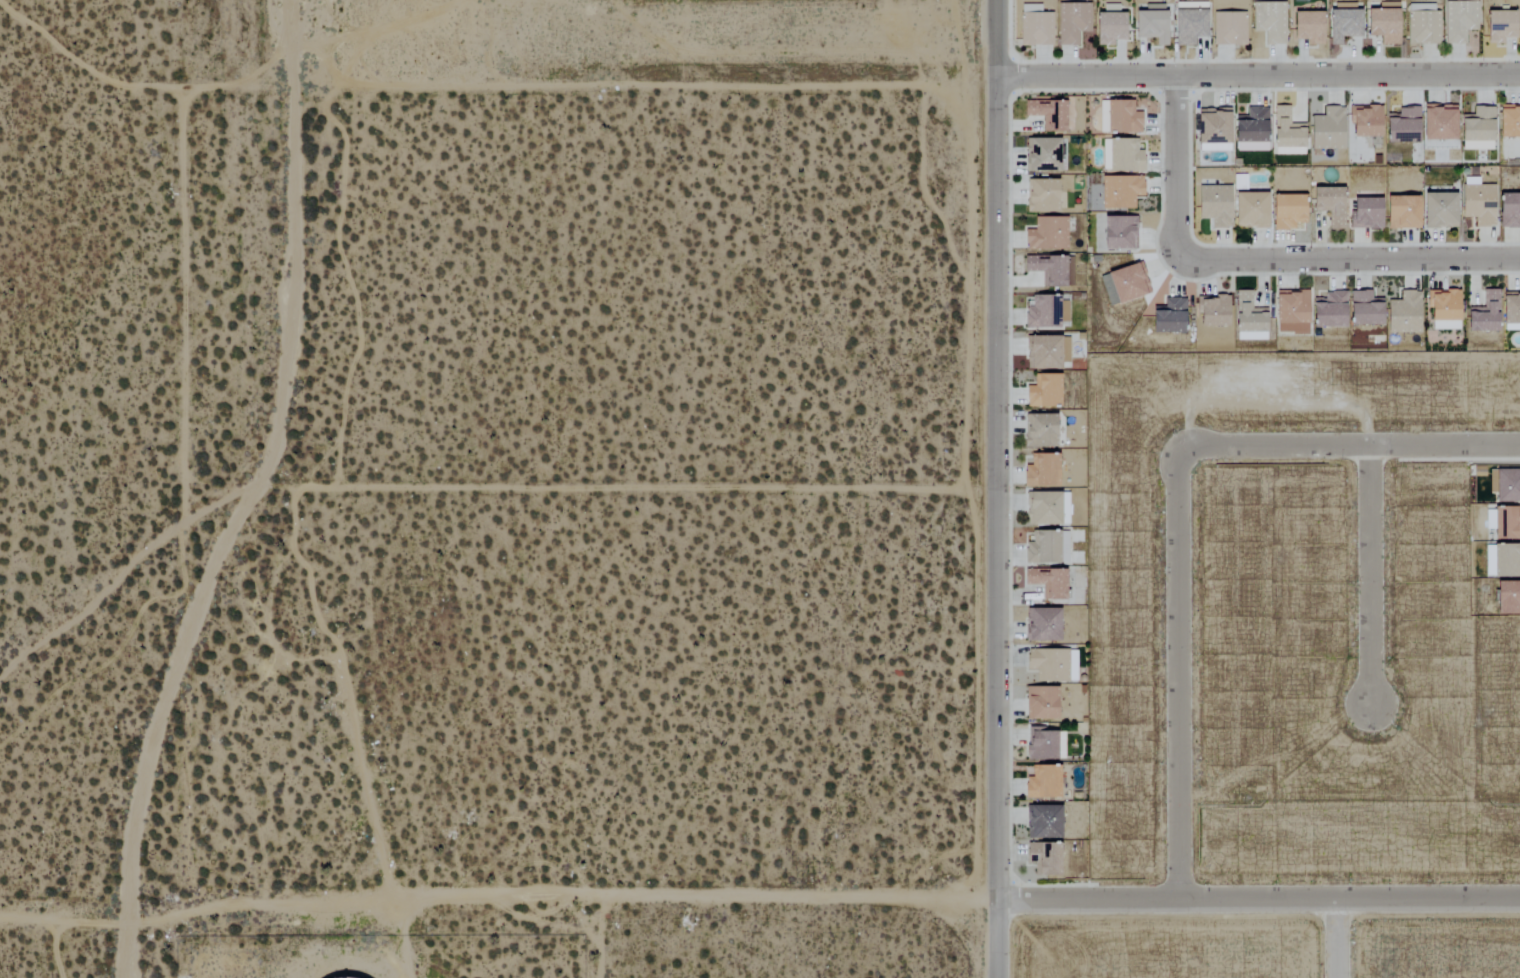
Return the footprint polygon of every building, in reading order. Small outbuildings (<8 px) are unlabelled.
[(1398,45),(1397,2),(1378,3),(1378,10),(1364,10),(1365,37),(1379,37),(1379,45),(1398,45)] [(1445,44),(1466,44),(1466,31),(1477,31),(1477,2),(1444,2),(1445,44)] [(1057,3),(1056,46),(1078,46),(1079,32),(1090,32),(1090,4),(1057,3)] [(1285,45),(1285,3),(1252,3),(1252,31),(1264,31),(1264,46),(1285,45)] [(1155,38),(1155,46),(1166,46),(1166,5),(1144,5),(1144,11),(1133,11),(1133,39),(1155,38)] [(1437,5),(1407,5),(1408,44),(1437,44),(1437,5)] [(1173,11),(1173,47),(1194,46),(1194,38),(1205,38),(1205,10),(1173,11)] [(1359,11),(1328,10),(1328,45),(1342,46),(1342,37),(1359,38),(1359,11)] [(1321,14),(1291,12),(1289,47),(1298,47),(1298,44),(1320,44),(1321,14)] [(1513,12),(1484,12),(1485,45),(1503,44),(1503,39),(1514,38),(1513,12)] [(1126,13),(1094,13),(1093,46),(1114,46),(1114,40),(1126,41),(1126,13)] [(1246,13),(1212,13),(1212,46),(1246,46),(1246,13)] [(1042,132),(1064,132),(1063,101),(1022,101),(1023,116),(1041,116),(1042,132)] [(1105,101),(1105,134),(1141,134),(1141,113),(1133,113),(1133,102),(1105,101)] [(1455,106),(1422,105),(1421,140),(1454,141),(1455,106)] [(1498,106),(1498,139),(1519,138),(1519,105),(1498,106)] [(1290,124),(1290,107),(1273,106),(1272,147),(1304,148),(1304,125),(1290,124)] [(1349,138),(1380,137),(1379,106),(1348,107),(1349,138)] [(1234,152),(1266,151),(1265,107),(1246,108),(1247,116),(1233,116),(1234,152)] [(1309,117),(1310,150),(1343,149),(1342,107),(1323,108),(1323,116),(1309,117)] [(1384,143),(1417,144),(1417,108),(1398,108),(1398,115),(1385,115),(1384,143)] [(1458,141),(1491,142),(1492,108),(1473,108),(1473,116),(1459,115),(1458,141)] [(1230,151),(1229,109),(1197,110),(1197,152),(1230,151)] [(1060,172),(1060,139),(1024,139),(1024,172),(1060,172)] [(1137,151),(1137,139),(1101,140),(1102,173),(1144,172),(1143,151),(1137,151)] [(1461,151),(1492,151),(1492,143),(1461,142),(1461,151)] [(1101,177),(1102,210),(1135,209),(1134,197),(1143,197),(1143,177),(1101,177)] [(1058,181),(1026,180),(1025,213),(1057,214),(1058,181)] [(1493,185),(1460,186),(1461,219),(1475,218),(1475,228),(1494,227),(1493,185)] [(1196,187),(1196,219),(1209,219),(1210,229),(1230,229),(1229,186),(1196,187)] [(1311,213),(1329,213),(1329,230),(1344,230),(1343,188),(1311,189),(1311,213)] [(1267,194),(1233,194),(1233,228),(1267,228),(1267,194)] [(1455,228),(1455,194),(1422,194),(1422,229),(1455,228)] [(1498,194),(1498,228),(1519,229),(1519,195),(1498,194)] [(1303,196),(1271,196),(1271,231),(1294,230),(1294,224),(1304,224),(1303,196)] [(1418,198),(1385,197),(1384,229),(1417,229),(1418,198)] [(1380,199),(1350,198),(1349,229),(1379,230),(1380,199)] [(1067,218),(1034,217),(1033,230),(1024,230),(1024,250),(1066,250),(1067,218)] [(1136,218),(1101,217),(1101,250),(1136,251),(1136,218)] [(1041,286),(1073,285),(1072,256),(1023,257),(1023,272),(1041,272),(1041,286)] [(1100,273),(1108,304),(1149,293),(1141,262),(1100,273)] [(1458,329),(1457,289),(1428,290),(1429,330),(1458,329)] [(1466,331),(1497,331),(1497,289),(1483,289),(1483,308),(1466,308),(1466,331)] [(1380,325),(1381,298),(1371,298),(1371,291),(1349,290),(1348,324),(1380,325)] [(1250,291),(1234,291),(1234,340),(1265,340),(1265,310),(1250,310),(1250,291)] [(1275,333),(1307,333),(1306,291),(1274,291),(1275,333)] [(1343,291),(1323,292),(1324,302),(1311,302),(1312,327),(1345,326),(1343,291)] [(1386,300),(1386,318),(1391,318),(1390,331),(1419,332),(1419,291),(1400,291),(1399,300),(1386,300)] [(1501,293),(1501,323),(1519,323),(1519,293),(1501,293)] [(1024,328),(1058,328),(1057,294),(1030,295),(1031,306),(1024,306),(1024,328)] [(1226,326),(1227,297),(1197,296),(1197,325),(1226,326)] [(1184,298),(1164,297),(1164,310),(1150,310),(1150,331),(1183,332),(1184,298)] [(1068,336),(1025,336),(1026,370),(1060,369),(1060,362),(1069,362),(1068,336)] [(1058,405),(1057,373),(1032,374),(1033,386),(1024,386),(1025,407),(1058,405)] [(1054,414),(1024,414),(1023,447),(1053,447),(1054,414)] [(1056,453),(1029,454),(1029,465),(1022,465),(1023,486),(1056,486),(1056,453)] [(1059,492),(1032,491),(1032,497),(1026,497),(1025,516),(1038,516),(1038,524),(1060,525),(1061,499),(1058,498),(1059,492)] [(1058,640),(1057,608),(1024,608),(1025,641),(1058,640)] [(1076,649),(1026,651),(1026,668),(1035,668),(1035,682),(1077,681),(1076,649)] [(1055,686),(1024,687),(1026,719),(1056,718),(1055,686)] [(1063,731),(1026,731),(1026,760),(1064,759),(1063,731)] [(1057,798),(1057,765),(1031,765),(1031,777),(1024,777),(1024,798),(1057,798)] [(1059,806),(1026,805),(1025,838),(1058,838),(1059,806)]
